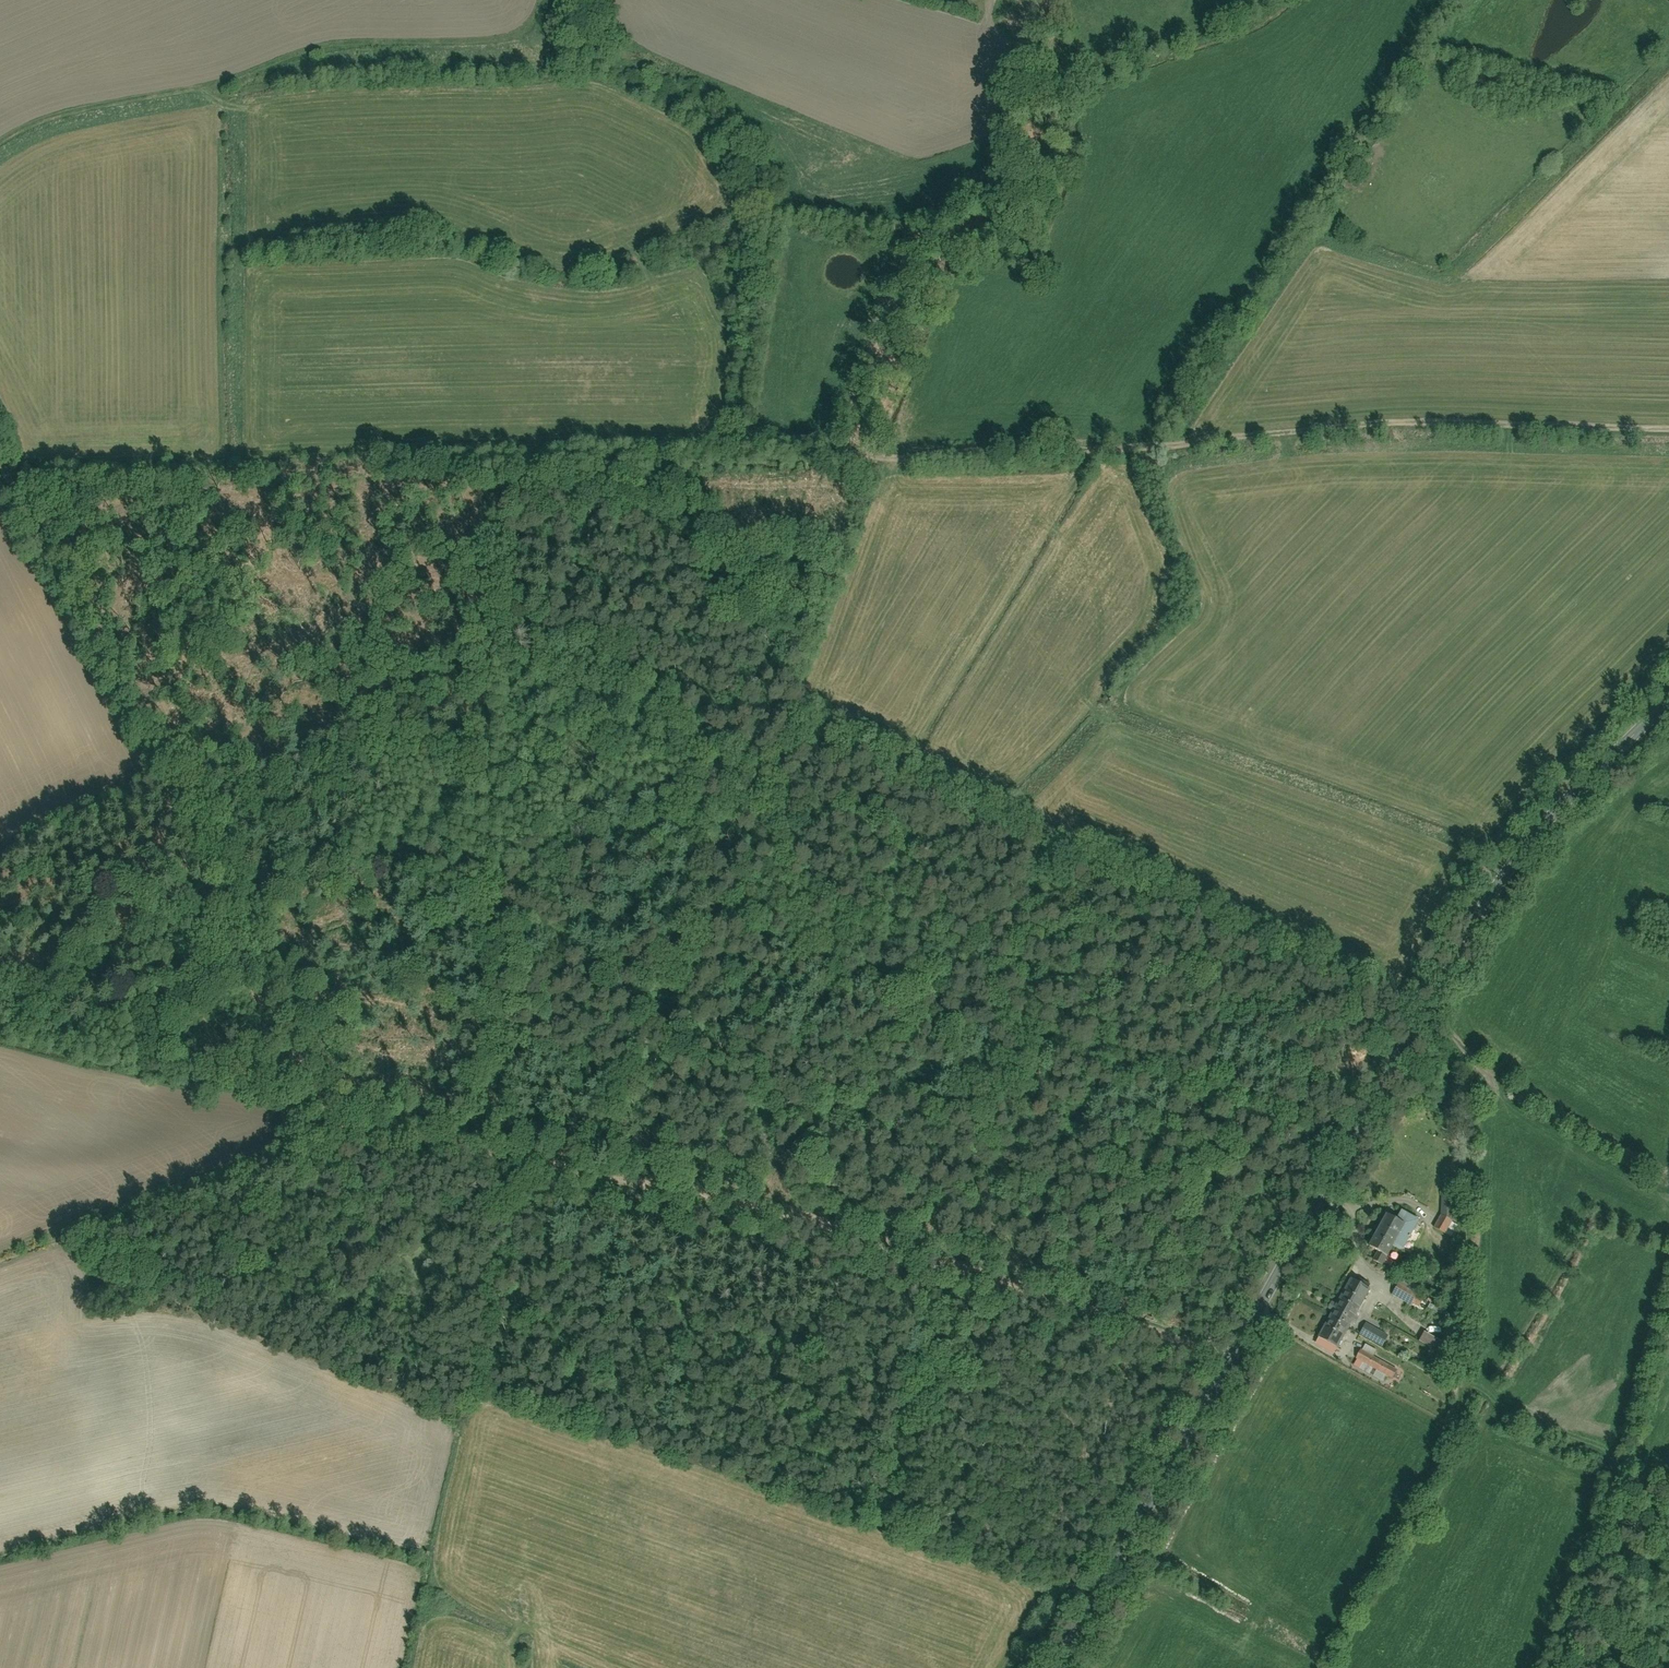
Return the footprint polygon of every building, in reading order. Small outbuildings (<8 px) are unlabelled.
[(729,205),(734,217),(747,212),(742,199),(729,205)] [(1575,855),(1569,849),(1561,857),(1567,863),(1575,855)] [(1447,1191),(1447,1217),(1435,1237),(1447,1244),(1458,1222),(1458,1191),(1447,1191)] [(1387,1215),(1370,1247),(1379,1251),(1374,1261),(1383,1266),(1393,1246),(1402,1251),(1419,1221),(1401,1211),(1397,1220),(1387,1215)] [(1319,1337),(1337,1347),(1370,1289),(1351,1279),(1319,1337)] [(1393,1294),(1414,1305),(1421,1293),(1400,1282),(1393,1294)] [(1365,1327),(1360,1339),(1381,1349),(1387,1336),(1365,1327)] [(1362,1352),(1355,1366),(1394,1386),(1401,1372),(1362,1352)]
